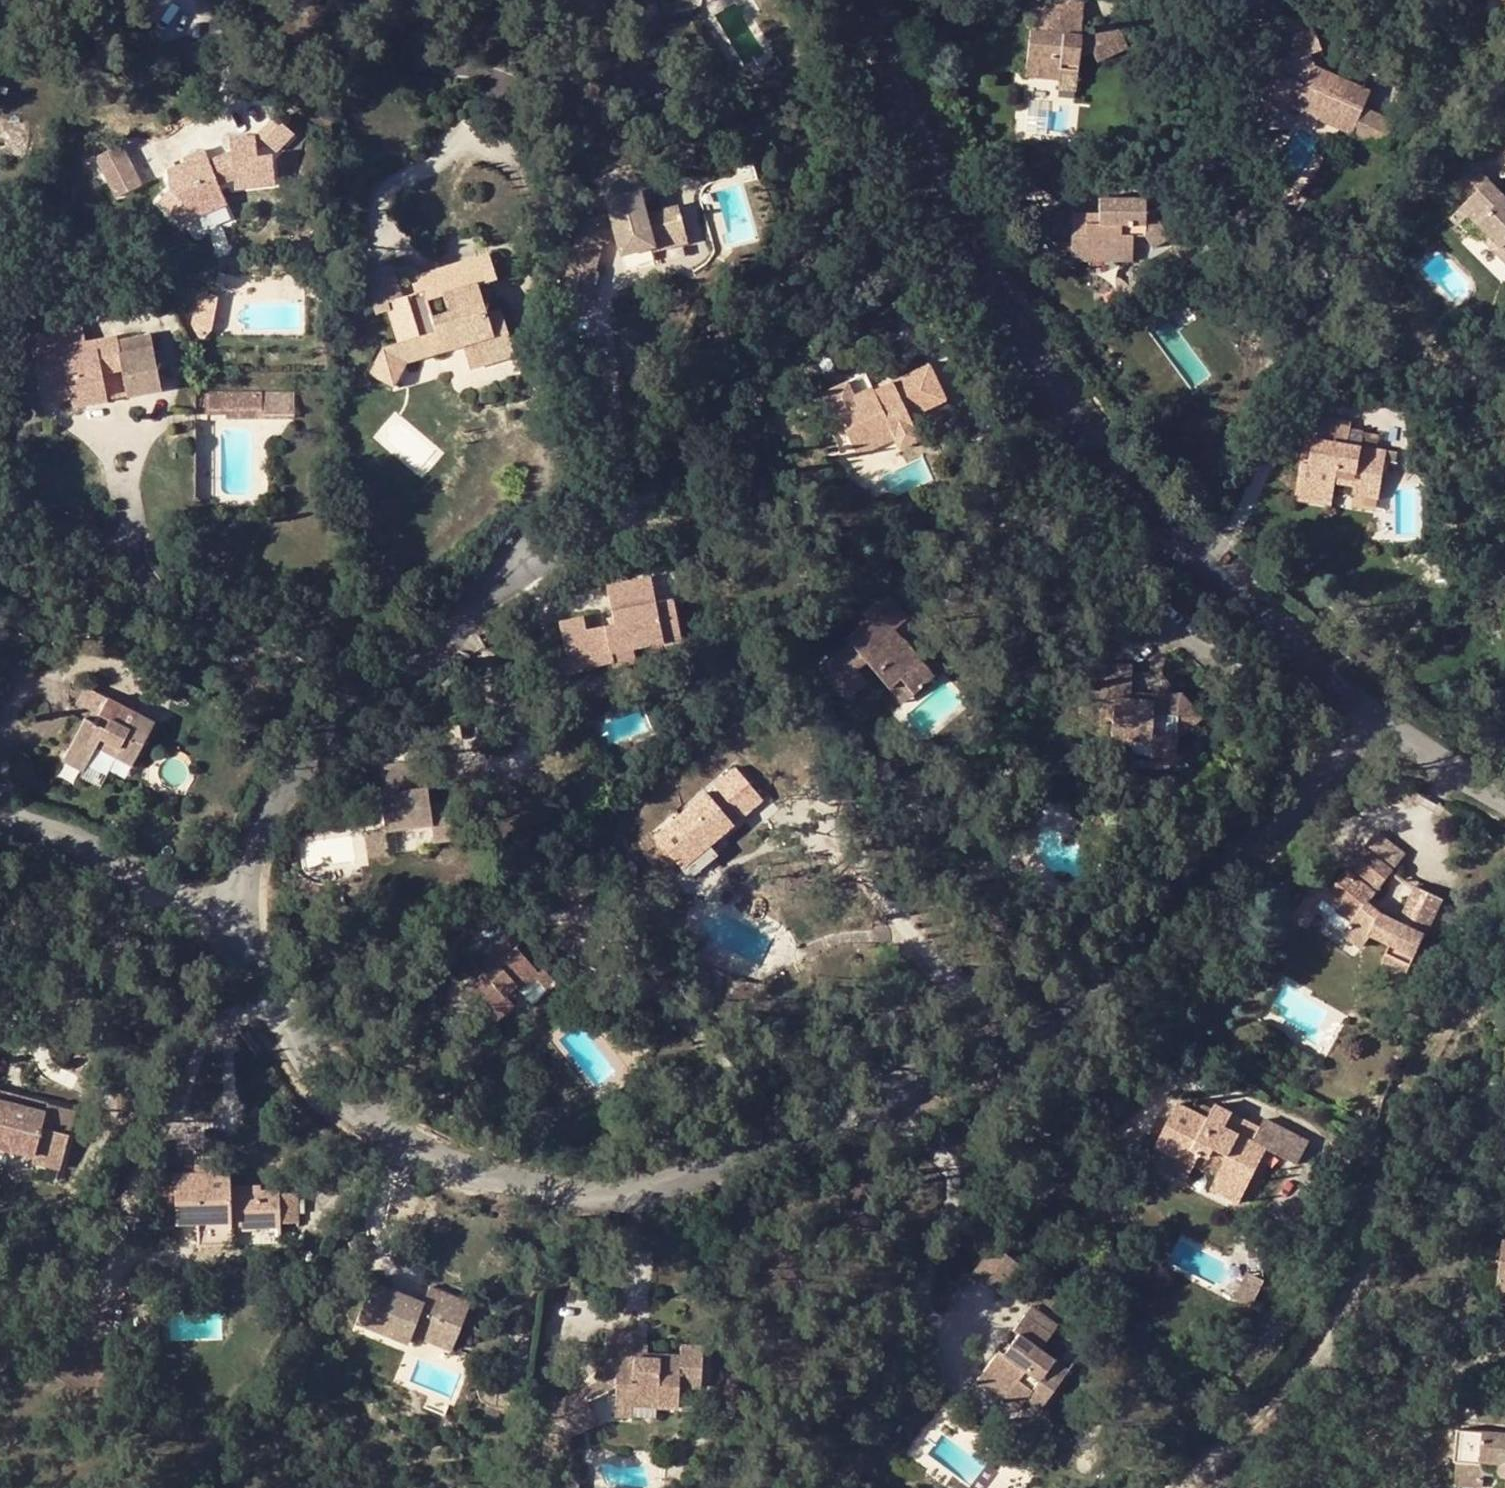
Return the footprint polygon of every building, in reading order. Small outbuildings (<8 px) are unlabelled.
[(1049,11),(1049,13),(1072,15),(1073,0),(1036,0),(1035,10),(1049,11)] [(1049,13),(1048,28),(1071,30),(1072,15),(1049,13)] [(1308,91),(1357,113),(1365,92),(1372,76),(1317,54),(1322,49),(1318,38),(1322,36),(1314,14),(1282,28),(1288,45),(1253,60),(1259,76),(1256,77),(1264,95),(1287,86),(1290,94),(1304,100),(1308,91)] [(1084,30),(1071,30),(1048,28),(1035,27),(1031,68),(1053,69),(1052,81),(1069,83),(1069,77),(1084,78),(1084,68),(1099,60),(1102,68),(1129,54),(1116,26),(1083,41),(1084,30)] [(834,50),(840,66),(851,62),(845,46),(834,50)] [(1031,68),(1031,79),(1052,81),(1053,69),(1031,68)] [(1287,86),(1264,95),(1267,102),(1290,94),(1287,86)] [(1304,100),(1353,122),(1357,113),(1308,91),(1304,100)] [(1357,113),(1353,122),(1384,136),(1396,106),(1365,92),(1357,113)] [(280,116),(278,115),(277,116),(260,131),(276,151),(295,135),(280,116)] [(125,130),(99,135),(108,181),(134,176),(125,130)] [(228,136),(230,153),(231,161),(207,168),(204,160),(183,168),(181,162),(165,168),(162,193),(152,205),(170,225),(186,214),(197,220),(219,211),(211,187),(228,181),(231,191),(239,190),(238,182),(270,179),(267,154),(253,155),(251,134),(228,136)] [(183,168),(204,160),(201,151),(179,159),(181,162),(183,168)] [(207,168),(231,161),(230,153),(204,160),(207,168)] [(238,182),(239,190),(270,187),(270,179),(238,182)] [(1495,204),(1502,197),(1483,181),(1457,208),(1467,216),(1488,236),(1482,243),(1504,264),(1504,213),(1495,204)] [(618,219),(587,230),(564,294),(589,304),(599,280),(597,272),(606,251),(627,243),(631,258),(661,249),(660,243),(688,236),(681,211),(655,220),(645,192),(613,203),(618,219)] [(1502,197),(1495,204),(1504,213),(1504,200),(1502,197)] [(1047,241),(1065,241),(1066,271),(1083,270),(1083,255),(1127,254),(1128,245),(1128,232),(1142,232),(1142,244),(1151,254),(1168,238),(1155,220),(1142,220),(1142,203),(1093,203),(1093,231),(1066,231),(1065,216),(1047,216),(1047,241)] [(1467,216),(1457,208),(1446,220),(1455,229),(1467,216)] [(182,227),(189,223),(197,220),(186,214),(170,225),(177,232),(182,227)] [(1142,232),(1128,232),(1128,245),(1142,244),(1142,232)] [(662,253),(690,246),(688,236),(660,243),(661,249),(662,253)] [(1083,255),(1083,270),(1128,269),(1127,254),(1083,255)] [(418,286),(488,265),(485,256),(416,280),(418,286)] [(399,302),(387,267),(358,275),(371,316),(381,313),(394,345),(375,351),(363,376),(389,389),(401,364),(458,348),(465,373),(511,360),(496,314),(486,317),(477,290),(495,284),(488,265),(418,286),(411,288),(414,296),(399,302)] [(190,317),(202,342),(213,328),(219,296),(196,291),(190,317)] [(59,322),(26,325),(34,393),(63,390),(64,400),(98,396),(96,380),(119,377),(121,393),(154,390),(148,336),(118,339),(118,331),(82,336),(83,348),(62,350),(60,338),(59,322)] [(83,348),(82,336),(60,338),(62,350),(83,348)] [(855,403),(847,385),(807,404),(836,460),(876,441),(869,426),(885,419),(889,430),(927,413),(911,377),(874,394),(878,404),(859,411),(855,403)] [(203,393),(187,393),(187,415),(203,415),(203,393)] [(203,393),(203,415),(258,417),(259,393),(203,393)] [(258,417),(287,418),(289,393),(259,393),(258,417)] [(878,404),(874,394),(855,403),(859,411),(878,404)] [(1356,490),(1380,492),(1381,482),(1383,458),(1383,449),(1347,446),(1349,425),(1304,421),(1303,443),(1313,444),(1312,469),(1301,469),(1300,495),(1335,496),(1335,489),(1356,490)] [(876,441),(836,460),(841,470),(880,452),(876,441)] [(1313,444),(1303,443),(1301,469),(1312,469),(1313,444)] [(1398,459),(1383,458),(1381,482),(1396,483),(1398,459)] [(1379,502),(1380,492),(1356,490),(1356,500),(1379,502)] [(1335,496),(1300,495),(1300,508),(1334,510),(1335,496)] [(603,673),(601,666),(623,660),(671,649),(662,611),(643,615),(637,588),(592,599),(601,637),(574,644),(571,631),(546,637),(557,684),(603,673)] [(908,677),(921,692),(937,678),(913,650),(906,657),(890,638),(910,620),(888,594),(864,615),(870,621),(848,639),(862,655),(830,683),(849,707),(870,691),(858,676),(870,666),(892,690),(908,677)] [(627,677),(623,660),(601,666),(603,673),(605,682),(627,677)] [(892,690),(906,705),(921,692),(908,677),(892,690)] [(1082,703),(1063,702),(1061,733),(1094,736),(1094,750),(1118,752),(1117,763),(1159,765),(1160,748),(1184,727),(1167,706),(1137,705),(1136,713),(1116,712),(1117,679),(1083,678),(1082,703)] [(142,715),(95,689),(85,707),(100,715),(94,725),(80,717),(72,713),(54,748),(75,760),(94,770),(103,753),(117,760),(142,715)] [(85,707),(80,717),(94,725),(100,715),(85,707)] [(75,760),(54,748),(49,757),(71,769),(75,760)] [(428,835),(453,832),(447,794),(427,796),(421,754),(377,761),(381,789),(374,790),(379,825),(425,818),(428,835)] [(734,757),(714,776),(718,782),(736,802),(742,810),(765,792),(734,757)] [(736,802),(718,782),(708,791),(726,811),(736,802)] [(703,836),(706,839),(733,818),(726,811),(708,791),(703,785),(650,831),(674,859),(703,836)] [(301,824),(290,826),(292,839),(303,837),(301,824)] [(361,855),(383,851),(379,825),(357,829),(361,855)] [(674,859),(650,831),(635,845),(658,872),(674,859)] [(711,846),(706,839),(703,836),(674,859),(683,870),(711,846)] [(1394,864),(1369,843),(1357,857),(1382,877),(1394,864)] [(1382,927),(1358,909),(1377,884),(1382,877),(1357,857),(1346,870),(1361,883),(1354,891),(1339,878),(1324,896),(1336,906),(1326,920),(1338,929),(1332,937),(1353,953),(1360,943),(1383,955),(1377,968),(1404,980),(1434,905),(1407,895),(1404,901),(1391,930),(1382,927)] [(1404,901),(1407,895),(1382,877),(1377,884),(1404,901)] [(1324,896),(1309,885),(1292,905),(1305,916),(1312,909),(1326,920),(1336,906),(1324,896)] [(1305,916),(1292,905),(1277,924),(1289,934),(1305,916)] [(516,990),(530,977),(538,970),(512,943),(518,938),(507,926),(481,949),(492,962),(482,971),(471,981),(482,994),(469,1005),(487,1025),(512,1002),(502,991),(510,984),(516,990)] [(492,962),(481,949),(470,958),(482,971),(492,962)] [(710,961),(707,971),(727,980),(731,969),(710,961)] [(544,965),(538,970),(530,977),(544,992),(558,980),(544,965)] [(471,981),(458,992),(469,1005),(482,994),(471,981)] [(47,1109),(49,1098),(0,1090),(0,1102),(47,1109)] [(40,1160),(70,1165),(79,1102),(49,1098),(47,1109),(0,1102),(0,1148),(41,1152),(40,1160)] [(1227,1213),(1255,1157),(1292,1176),(1303,1154),(1253,1129),(1250,1135),(1203,1112),(1195,1128),(1165,1113),(1144,1154),(1184,1172),(1188,1164),(1198,1169),(1202,1162),(1215,1169),(1212,1175),(1199,1200),(1227,1213)] [(540,1119),(533,1130),(543,1136),(550,1124),(540,1119)] [(1184,1172),(1144,1154),(1137,1167),(1177,1186),(1184,1172)] [(217,1173),(217,1162),(196,1163),(197,1174),(217,1173)] [(1215,1169),(1202,1162),(1198,1169),(1212,1175),(1215,1169)] [(236,1188),(235,1172),(217,1173),(197,1174),(177,1175),(177,1188),(161,1188),(163,1226),(200,1226),(200,1246),(221,1246),(222,1239),(235,1239),(235,1219),(264,1220),(264,1212),(285,1213),(285,1193),(285,1191),(265,1192),(265,1187),(236,1188)] [(285,1213),(286,1223),(303,1222),(301,1192),(285,1193),(285,1213)] [(222,1239),(221,1246),(238,1246),(238,1227),(286,1227),(286,1223),(285,1213),(264,1212),(264,1220),(235,1219),(235,1239),(222,1239)] [(1245,1246),(1248,1272),(1265,1278),(1261,1244),(1245,1246)] [(1489,1255),(1485,1293),(1504,1295),(1504,1281),(1504,1275),(1504,1257),(1489,1255)] [(1248,1272),(1234,1298),(1251,1306),(1265,1278),(1248,1272)] [(429,1317),(455,1327),(465,1301),(423,1285),(418,1299),(367,1281),(352,1321),(403,1340),(405,1334),(421,1340),(429,1317)] [(1010,1388),(1015,1381),(1028,1388),(1045,1399),(1067,1367),(1039,1348),(1051,1331),(1022,1312),(1011,1329),(1018,1334),(1011,1344),(1005,1356),(996,1350),(983,1370),(1010,1388)] [(429,1317),(421,1340),(447,1350),(455,1327),(429,1317)] [(653,1365),(654,1356),(641,1355),(629,1355),(629,1343),(630,1329),(601,1328),(600,1356),(609,1356),(608,1382),(608,1397),(625,1398),(626,1392),(651,1393),(651,1399),(672,1400),(673,1379),(695,1380),(696,1346),(674,1346),(673,1357),(673,1366),(653,1365)] [(1011,1344),(1004,1340),(996,1350),(1005,1356),(1011,1344)] [(629,1343),(629,1355),(641,1355),(641,1344),(629,1343)] [(599,1372),(576,1382),(582,1394),(608,1382),(609,1356),(600,1356),(599,1372)] [(673,1366),(673,1357),(654,1356),(653,1365),(673,1366)] [(1010,1388),(983,1370),(974,1383),(999,1403),(1010,1388)] [(541,1398),(554,1427),(589,1411),(582,1394),(576,1382),(541,1398)] [(1037,1411),(1045,1399),(1028,1388),(1021,1401),(1037,1411)] [(625,1398),(608,1397),(607,1414),(625,1415),(625,1398)] [(636,1417),(660,1418),(660,1407),(637,1406),(636,1417)] [(589,1411),(554,1427),(557,1433),(592,1417),(589,1411)] [(1497,1462),(1504,1463),(1504,1431),(1468,1429),(1465,1461),(1497,1462)] [(1497,1462),(1465,1461),(1463,1475),(1496,1476),(1497,1462)] [(561,1487),(571,1487),(571,1476),(561,1475),(561,1487)]
